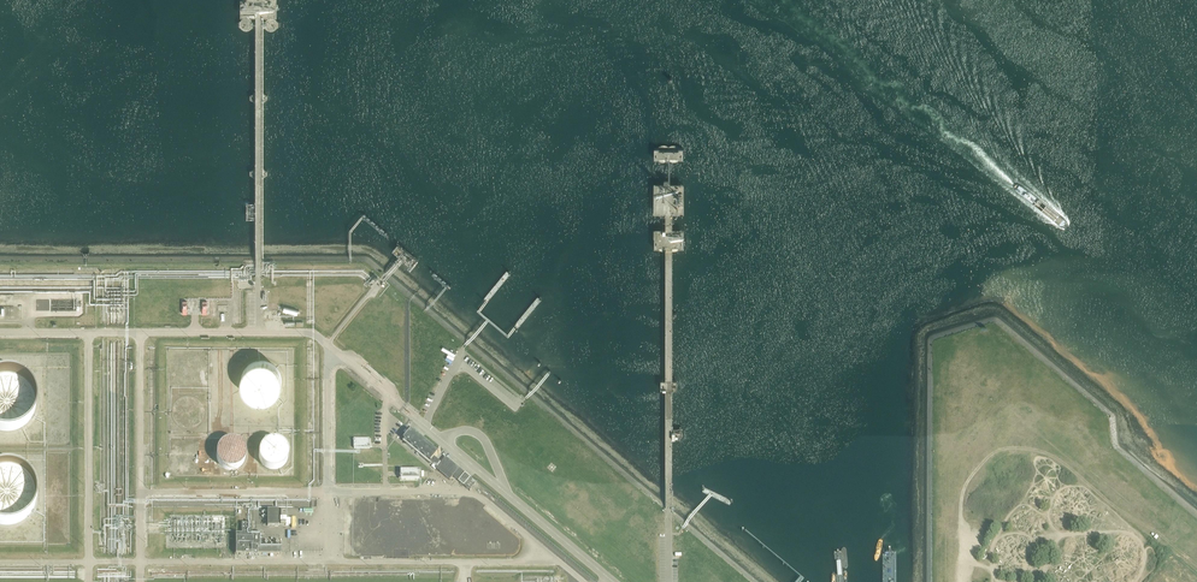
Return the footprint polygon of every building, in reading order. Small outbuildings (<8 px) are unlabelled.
[(80,298),(49,297),(49,315),(80,315),(80,298)] [(258,402),(265,402),(272,399),(278,395),(282,388),(284,381),(282,374),(279,367),(274,362),(268,360),(261,359),(254,360),(248,364),(244,369),(241,375),(240,382),(242,388),(245,394),(251,399),(258,402)] [(37,414),(40,404),(39,394),(35,384),(28,376),(19,371),(9,370),(0,371),(0,430),(1,430),(12,431),(22,428),(31,422),(37,414)] [(476,483),(459,469),(446,458),(440,464),(434,459),(438,454),(439,455),(441,452),(440,451),(413,429),(409,433),(402,441),(430,464),(431,462),(437,468),(436,469),(436,470),(436,469),(439,472),(440,472),(443,474),(442,475),(443,475),(446,477),(446,478),(449,480),(449,481),(452,477),(456,480),(470,491),(476,483)] [(370,448),(370,439),(354,439),(354,448),(370,448)] [(247,459),(247,454),(246,452),(245,449),(244,447),(242,445),(240,443),(238,442),(236,441),(233,440),(230,440),(228,441),(225,442),(223,443),(221,444),(219,446),(217,449),(216,453),(215,457),(216,461),(218,465),(221,468),(224,470),(228,471),(232,472),(236,471),(240,469),(243,466),(246,463),(247,459)] [(290,457),(290,454),(289,451),(288,449),(287,446),(285,444),(283,443),(280,441),(278,441),(275,440),(272,440),(270,441),(267,442),(265,444),(263,445),(261,448),(260,450),(259,453),(259,456),(259,459),(260,463),(262,465),(264,468),(267,470),(270,471),(274,471),(277,471),(280,470),(283,469),(286,466),(288,464),(289,461),(290,457)] [(361,470),(361,461),(349,460),(349,470),(361,470)] [(37,507),(40,497),(40,487),(36,477),(29,470),(20,465),(9,463),(0,464),(0,523),(2,523),(12,524),(22,522),(31,516),(37,507)] [(419,480),(420,471),(401,471),(401,480),(419,480)] [(267,526),(278,526),(278,510),(267,510),(267,526)] [(232,511),(149,512),(150,557),(232,556),(232,511)] [(286,519),(286,511),(281,511),(280,523),(286,523),(285,525),(290,525),(290,519),(286,519)] [(236,554),(251,554),(281,554),(281,546),(261,546),(261,533),(252,533),(252,523),(242,523),(242,533),(236,533),(236,554)]
